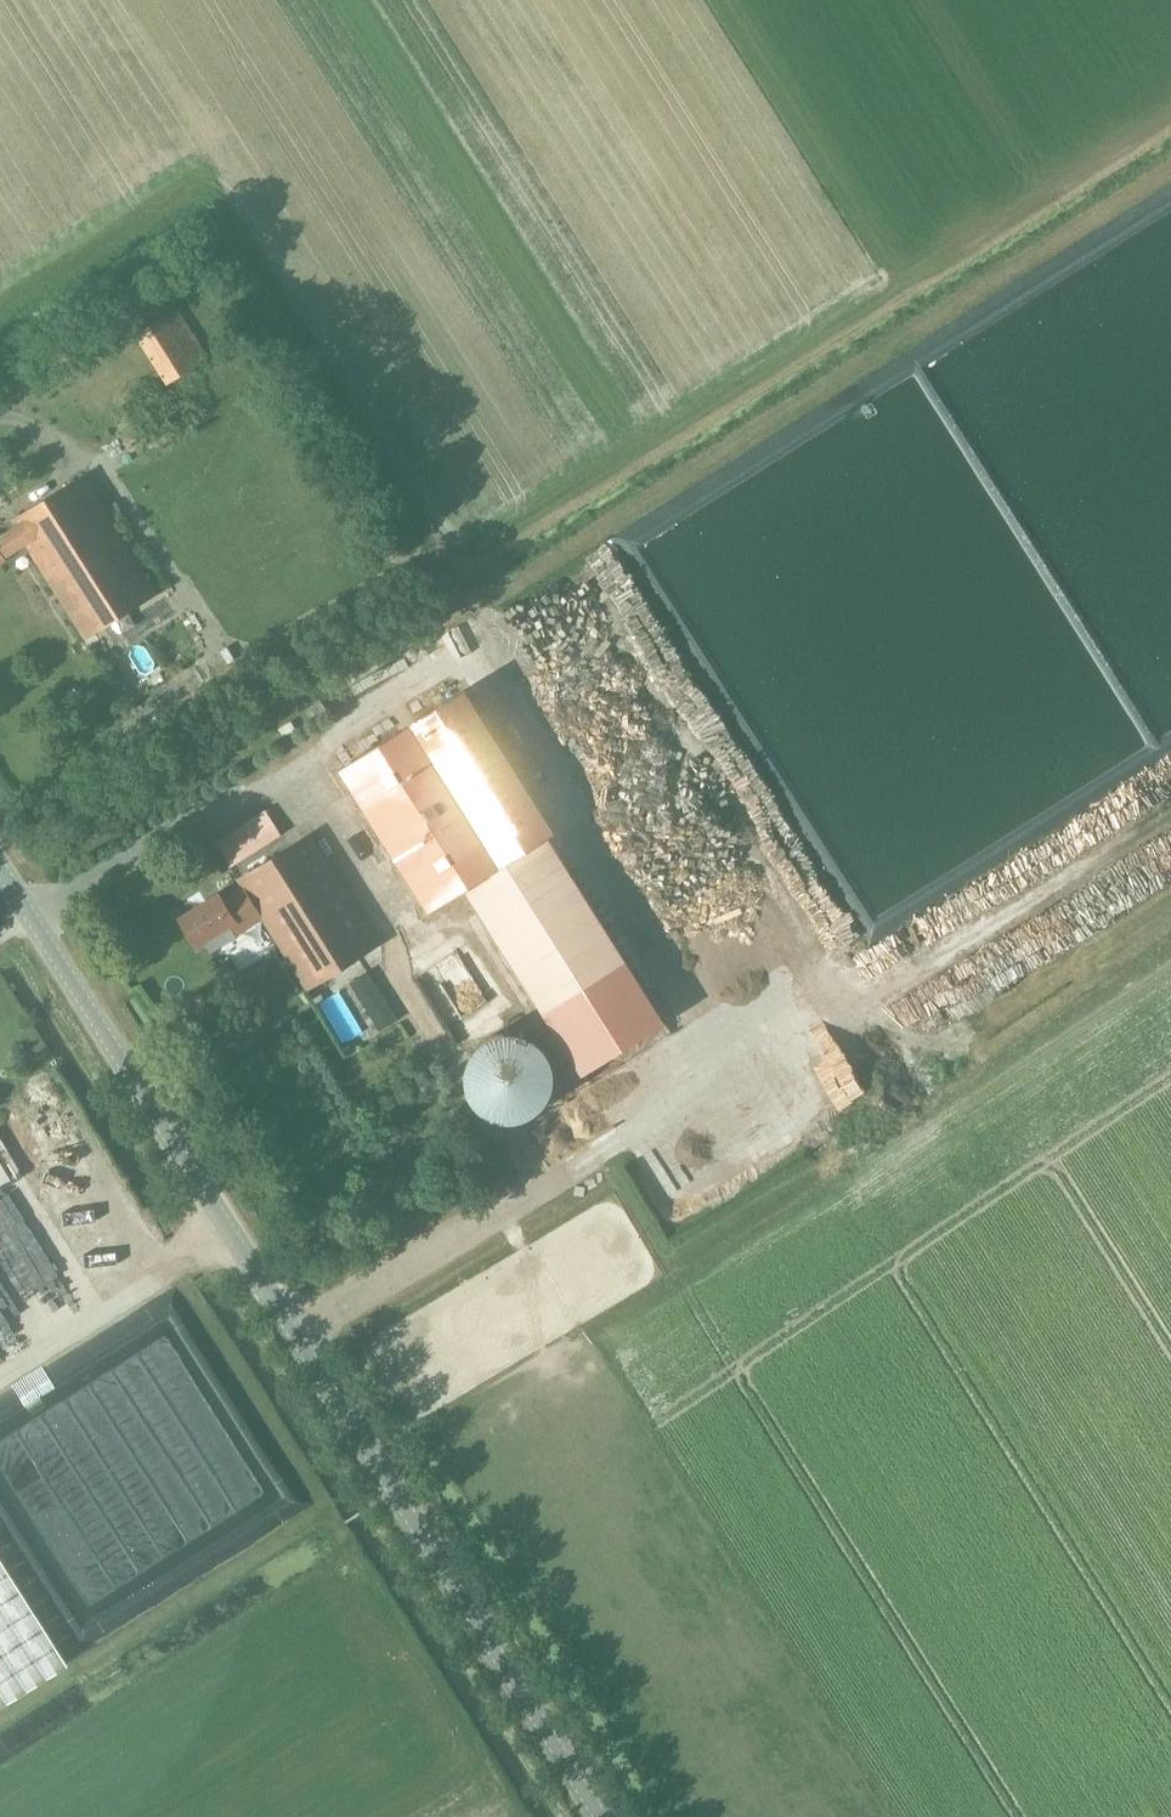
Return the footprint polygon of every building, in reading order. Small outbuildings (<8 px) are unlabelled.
[(191,320),(186,323),(177,309),(136,335),(167,385),(209,359),(201,348),(206,345),(191,320)] [(17,478),(0,451),(0,484),(2,487),(17,478)] [(157,593),(82,476),(11,522),(14,526),(0,535),(0,549),(6,558),(26,545),(85,638),(157,593)] [(429,913),(465,890),(548,839),(457,695),(337,769),(429,913)] [(379,944),(310,835),(237,880),(241,887),(221,899),(218,895),(180,918),(197,945),(235,922),(232,918),(253,905),(306,990),(379,944)] [(548,839),(465,890),(543,1014),(625,963),(548,839)] [(453,941),(410,970),(446,1024),(476,1004),(462,984),(475,975),(453,941)] [(467,1088),(472,1099),(480,1108),(490,1115),(502,1119),(514,1120),(526,1117),(537,1110),(546,1101),(552,1090),(554,1078),(553,1066),(549,1054),(542,1044),(532,1037),(522,1032),(510,1031),(498,1032),(487,1037),(478,1044),(471,1053),(466,1064),(465,1076),(467,1088)] [(60,1665),(0,1570),(0,1703),(60,1665)]
